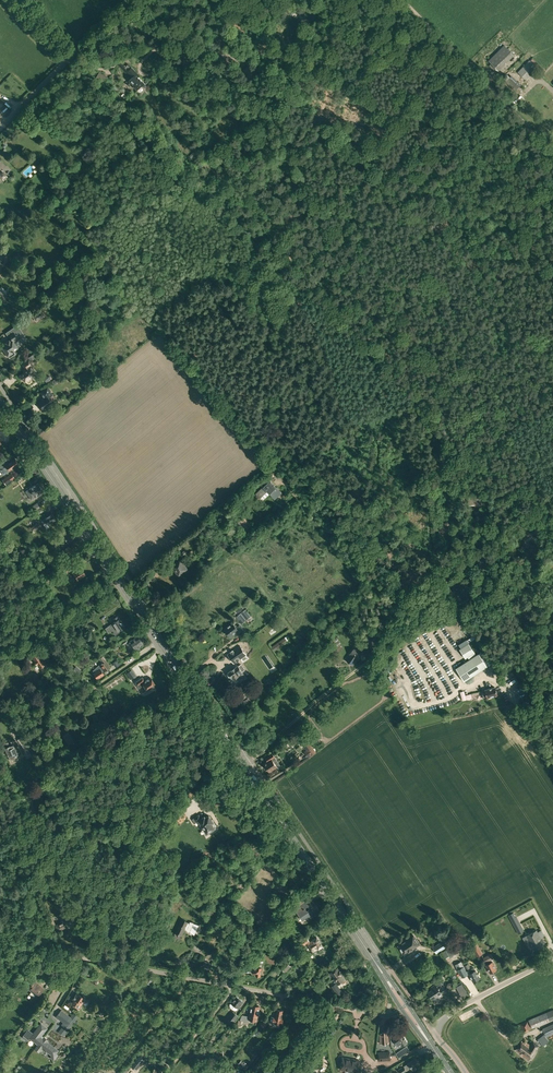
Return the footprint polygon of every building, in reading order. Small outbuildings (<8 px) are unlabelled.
[(161,44),(164,41),(158,34),(155,37),(153,39),(160,45),(161,44)] [(488,61),(498,71),(514,55),(504,45),(488,61)] [(518,72),(526,80),(535,70),(531,66),(533,64),(529,60),(518,72)] [(128,63),(125,66),(121,62),(119,64),(129,75),(131,74),(133,76),(129,80),(135,85),(134,86),(139,92),(141,92),(143,90),(142,89),(141,87),(144,83),(138,77),(140,76),(128,63)] [(96,78),(105,84),(109,78),(100,72),(96,78)] [(521,84),(519,82),(512,89),(514,91),(521,84)] [(194,153),(197,157),(204,151),(200,146),(196,150),(196,151),(194,153)] [(35,168),(26,176),(31,182),(40,173),(35,168)] [(5,181),(9,177),(2,171),(0,173),(0,177),(2,179),(5,181)] [(3,349),(9,357),(15,353),(13,351),(17,348),(13,341),(17,338),(14,333),(9,336),(11,339),(1,345),(0,347),(2,349),(3,349)] [(26,380),(27,382),(27,383),(28,383),(29,383),(29,382),(30,382),(30,381),(31,380),(30,380),(30,379),(29,378),(33,376),(32,373),(33,373),(29,366),(31,365),(29,361),(23,364),(25,368),(23,369),(25,371),(19,375),(21,378),(22,378),(24,381),(26,380)] [(37,401),(42,410),(47,407),(48,409),(54,405),(48,397),(51,394),(47,388),(40,393),(43,397),(37,401)] [(4,474),(9,471),(19,464),(15,458),(6,465),(3,461),(0,464),(0,468),(1,469),(0,470),(4,474)] [(2,480),(6,485),(15,478),(12,473),(2,480)] [(281,493),(270,481),(256,493),(260,498),(267,491),(270,494),(272,491),(277,497),(281,493)] [(26,491),(31,499),(35,497),(43,492),(38,483),(28,489),(26,491)] [(439,492),(444,499),(448,496),(446,494),(451,491),(450,488),(444,492),(443,490),(439,492)] [(468,497),(468,504),(475,504),(475,506),(481,505),(481,497),(477,497),(476,496),(468,497)] [(27,511),(30,514),(42,506),(39,502),(33,506),(34,507),(27,511)] [(31,513),(33,517),(44,511),(42,507),(31,513)] [(41,521),(46,528),(49,526),(48,524),(55,519),(51,513),(44,518),(44,519),(41,521)] [(31,527),(33,531),(41,526),(38,522),(31,527)] [(443,523),(438,524),(440,533),(448,531),(447,526),(444,526),(443,523)] [(522,526),(516,534),(526,541),(532,533),(522,526)] [(62,539),(65,543),(76,536),(71,528),(62,534),(60,536),(62,539)] [(210,550),(208,543),(200,547),(203,553),(210,550)] [(73,552),(69,546),(61,551),(65,557),(73,552)] [(477,559),(480,563),(487,557),(480,550),(477,553),(480,556),(477,559)] [(172,566),(179,575),(187,568),(183,562),(186,561),(183,557),(183,558),(172,566)] [(64,573),(69,580),(75,576),(77,579),(85,574),(81,568),(74,572),(72,570),(70,567),(69,568),(68,566),(64,568),(64,569),(62,570),(64,573)] [(45,580),(48,584),(57,578),(52,571),(47,574),(49,578),(45,580)] [(453,585),(454,594),(460,593),(459,587),(458,587),(458,582),(455,583),(454,577),(450,577),(451,585),(453,585)] [(241,613),(245,619),(250,615),(245,610),(241,613)] [(245,619),(241,613),(236,617),(240,622),(245,619)] [(113,630),(116,634),(119,632),(118,631),(125,627),(117,616),(113,619),(114,621),(105,628),(108,633),(113,630)] [(224,629),(230,636),(239,630),(233,623),(224,629)] [(365,641),(371,648),(379,643),(374,635),(372,632),(368,635),(369,636),(365,638),(366,640),(365,641)] [(135,649),(136,651),(140,649),(139,646),(142,644),(137,636),(129,641),(130,642),(129,643),(131,646),(132,645),(134,649),(135,649)] [(271,647),(274,651),(288,642),(290,644),(292,642),(290,639),(288,641),(285,637),(271,647)] [(460,649),(466,658),(475,652),(469,643),(460,649)] [(228,654),(234,664),(237,662),(247,655),(248,657),(251,655),(249,653),(247,654),(240,645),(230,652),(228,654)] [(346,660),(353,665),(357,659),(362,654),(354,648),(350,654),(346,660)] [(33,659),(39,668),(47,663),(39,651),(31,656),(33,659)] [(456,668),(464,681),(487,666),(479,653),(456,668)] [(94,673),(96,676),(103,672),(103,671),(104,671),(107,669),(108,670),(109,669),(110,668),(110,667),(103,656),(99,659),(102,663),(101,663),(102,664),(100,665),(94,670),(95,672),(94,673)] [(498,666),(505,676),(509,674),(499,660),(497,661),(496,659),(494,656),(490,659),(496,668),(498,666)] [(227,673),(233,682),(244,674),(242,671),(244,669),(241,665),(239,666),(238,665),(228,672),(229,672),(227,673)] [(143,685),(147,690),(155,684),(150,678),(145,681),(142,677),(135,682),(139,688),(143,685)] [(483,694),(484,698),(497,695),(495,687),(485,690),(486,693),(483,694)] [(118,711),(127,724),(132,721),(123,708),(118,711)] [(11,727),(15,735),(19,732),(16,725),(11,727)] [(310,733),(316,742),(322,738),(315,729),(310,733)] [(62,736),(68,745),(74,741),(68,732),(62,736)] [(305,751),(308,757),(310,756),(311,756),(316,752),(307,739),(301,743),(307,750),(305,751)] [(9,757),(10,760),(15,758),(14,755),(16,754),(13,745),(12,742),(4,745),(5,748),(8,757),(9,757)] [(27,744),(22,747),(25,753),(30,751),(27,744)] [(271,757),(268,759),(269,760),(264,764),(265,765),(264,765),(266,769),(267,768),(269,771),(277,766),(274,761),(276,759),(273,753),(270,755),(271,757)] [(170,805),(176,809),(179,804),(173,800),(170,805)] [(199,820),(207,833),(216,827),(216,825),(209,815),(205,817),(205,816),(202,818),(199,814),(192,819),(194,823),(199,820)] [(293,906),(302,920),(309,915),(311,917),(320,911),(313,902),(308,906),(303,899),(293,906)] [(55,925),(58,930),(70,925),(64,912),(59,915),(62,922),(55,925)] [(508,915),(518,934),(524,930),(514,912),(513,913),(508,915)] [(176,933),(182,936),(185,929),(186,930),(189,932),(190,931),(195,935),(199,924),(194,923),(194,922),(190,921),(189,923),(182,919),(176,933)] [(526,935),(534,949),(544,944),(545,943),(543,940),(542,941),(540,937),(544,935),(541,930),(537,932),(537,930),(526,935)] [(398,945),(404,954),(419,944),(414,935),(398,945)] [(307,943),(313,952),(319,948),(320,951),(324,948),(323,946),(317,937),(311,940),(312,941),(309,943),(308,941),(309,941),(306,937),(300,941),(303,946),(307,943)] [(436,952),(450,943),(447,938),(433,947),(436,952)] [(443,952),(448,961),(451,959),(450,957),(458,952),(457,952),(461,950),(457,944),(446,950),(443,952)] [(475,953),(477,957),(483,954),(477,944),(472,947),(475,953)] [(491,953),(483,957),(487,964),(486,965),(490,973),(494,971),(496,970),(495,970),(496,969),(492,961),(491,959),(493,958),(491,953)] [(201,966),(207,968),(209,962),(204,960),(201,966)] [(280,967),(285,972),(291,966),(286,961),(280,967)] [(455,964),(462,977),(468,974),(461,961),(455,964)] [(256,975),(261,975),(261,974),(262,967),(262,964),(254,963),(254,966),(253,972),(256,973),(256,975)] [(332,976),(334,979),(342,974),(342,973),(342,972),(341,971),(340,971),(338,968),(328,974),(330,977),(332,976)] [(479,978),(475,970),(474,968),(469,970),(470,973),(469,973),(473,981),(476,980),(477,980),(479,979),(478,979),(479,978)] [(20,978),(26,983),(30,977),(24,973),(20,978)] [(334,982),(336,986),(341,982),(342,983),(344,983),(345,982),(346,981),(345,979),(342,974),(334,979),(336,981),(334,982)] [(376,986),(370,978),(368,980),(365,982),(370,990),(376,986)] [(29,989),(37,996),(43,989),(34,981),(32,984),(28,981),(24,987),(28,990),(29,989)] [(428,992),(432,998),(438,994),(439,997),(446,992),(443,987),(444,986),(442,983),(438,986),(436,983),(430,987),(432,989),(428,992)] [(462,984),(456,988),(462,998),(468,995),(462,984)] [(77,1008),(79,1009),(82,1006),(80,1005),(83,1001),(84,1002),(86,999),(84,998),(85,996),(82,994),(81,996),(77,993),(72,999),(74,1000),(71,1004),(76,1008),(77,1008)] [(233,1009),(235,1010),(237,1009),(243,1001),(236,996),(231,1003),(230,1004),(230,1006),(232,1008),(233,1009)] [(241,1020),(248,1022),(248,1019),(257,1021),(258,1014),(259,1014),(260,1011),(259,1010),(260,1006),(259,1006),(258,1005),(257,1005),(255,1005),(252,1004),(250,1013),(249,1013),(249,1016),(242,1015),(241,1020)] [(70,1016),(61,1009),(56,1016),(63,1022),(60,1024),(62,1026),(58,1032),(63,1035),(79,1015),(74,1011),(70,1016)] [(273,1022),(283,1024),(284,1019),(281,1018),(283,1010),(277,1009),(276,1017),(274,1016),(273,1022)] [(531,1027),(552,1019),(552,1009),(528,1019),(531,1027)] [(227,1021),(231,1024),(238,1015),(233,1011),(228,1017),(226,1020),(227,1021)] [(261,1026),(264,1028),(269,1021),(265,1019),(261,1026)] [(519,1024),(522,1031),(531,1028),(528,1020),(519,1024)] [(36,1046),(44,1037),(42,1035),(47,1028),(44,1025),(41,1023),(33,1033),(28,1029),(23,1035),(29,1039),(29,1038),(37,1044),(36,1046)] [(269,1032),(273,1026),(269,1023),(265,1029),(269,1032)] [(546,1037),(552,1034),(552,1023),(542,1028),(546,1037)] [(380,1034),(380,1043),(389,1043),(388,1037),(387,1037),(387,1032),(382,1032),(382,1033),(380,1034)] [(393,1039),(399,1047),(401,1045),(407,1042),(401,1033),(396,1037),(393,1039)] [(537,1039),(543,1046),(549,1041),(544,1034),(537,1039)] [(44,1037),(36,1046),(41,1050),(42,1048),(53,1056),(58,1050),(47,1042),(48,1040),(44,1037)] [(515,1050),(529,1059),(538,1045),(533,1042),(530,1045),(522,1040),(515,1050)] [(396,1054),(399,1059),(410,1051),(407,1047),(396,1054)] [(390,1051),(378,1052),(378,1062),(390,1061),(390,1051)] [(130,1065),(132,1067),(134,1064),(138,1067),(144,1060),(139,1055),(130,1065)] [(341,1068),(358,1071),(360,1060),(342,1058),(341,1068)] [(401,1072),(402,1072),(409,1069),(408,1068),(411,1067),(413,1070),(417,1067),(416,1066),(420,1064),(416,1058),(399,1069),(401,1072)] [(239,1064),(246,1069),(249,1066),(247,1064),(244,1061),(244,1062),(242,1060),(239,1064)]
